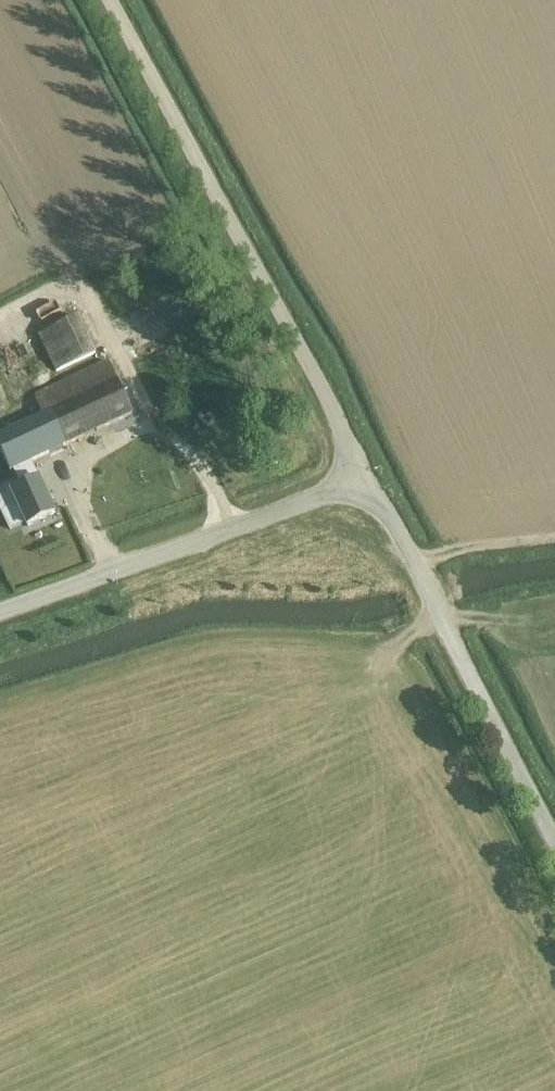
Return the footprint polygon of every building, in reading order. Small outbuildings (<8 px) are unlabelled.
[(98,354),(80,316),(38,336),(56,374),(98,354)] [(27,526),(55,512),(39,478),(39,479),(31,462),(133,414),(107,359),(0,410),(0,424),(4,431),(0,433),(0,450),(10,472),(17,489),(11,492),(27,526)]
